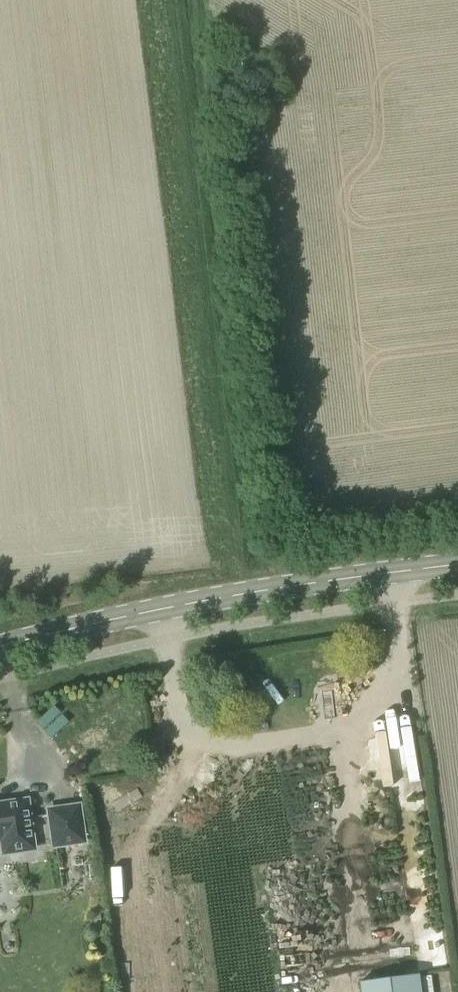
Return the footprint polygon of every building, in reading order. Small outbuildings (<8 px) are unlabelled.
[(1,852),(33,847),(29,821),(26,801),(0,805),(0,842),(1,852)] [(55,844),(83,840),(78,807),(50,811),(55,844)] [(360,991),(423,991),(420,974),(359,982),(360,991)]
